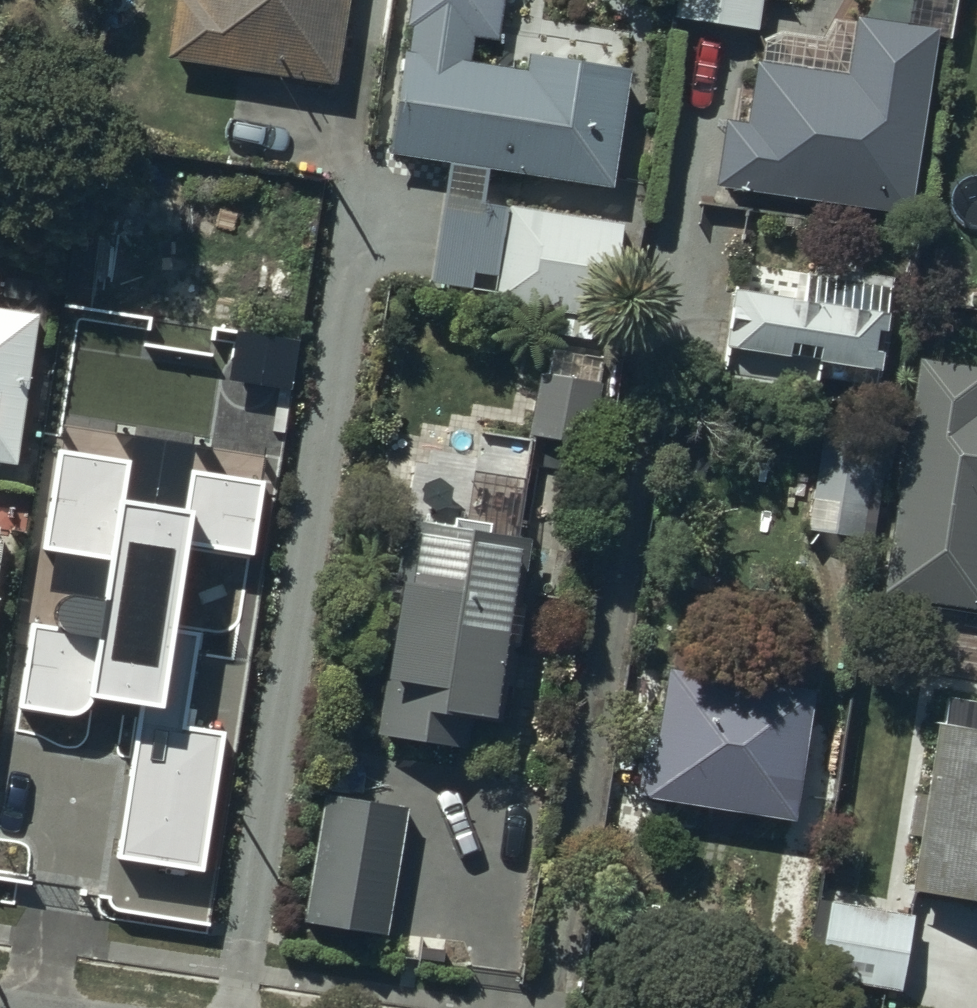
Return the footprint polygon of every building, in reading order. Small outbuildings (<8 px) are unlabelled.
[(196,8),(183,6),(175,59),(336,84),(349,0),(197,0),(196,8)] [(394,154),(611,188),(629,78),(532,63),(529,81),(466,71),(471,33),(494,37),(500,0),(418,0),(394,154)] [(681,15),(748,26),(752,0),(683,0),(681,15)] [(909,216),(935,44),(838,30),(825,46),(784,41),(766,51),(753,136),(734,133),(725,188),(909,216)] [(143,296),(165,160),(113,151),(91,288),(143,296)] [(895,292),(739,267),(721,382),(815,397),(817,384),(879,393),(895,292)] [(12,458),(35,321),(0,315),(0,456),(12,458)] [(916,358),(877,590),(976,607),(976,405),(973,405),(976,379),(976,368),(916,358)] [(595,375),(539,366),(528,430),(583,440),(595,375)] [(278,435),(211,425),(196,519),(145,512),(124,645),(161,651),(153,701),(234,714),(278,435)] [(878,437),(816,427),(801,521),(863,531),(878,437)] [(519,535),(408,519),(377,728),(487,745),(519,535)] [(115,554),(35,541),(21,623),(101,636),(115,554)] [(804,692),(664,667),(643,789),(782,813),(804,692)] [(942,697),(909,882),(976,894),(976,704),(942,697)] [(398,805),(317,792),(297,918),(378,931),(398,805)] [(907,924),(833,911),(820,982),(894,995),(907,924)]
